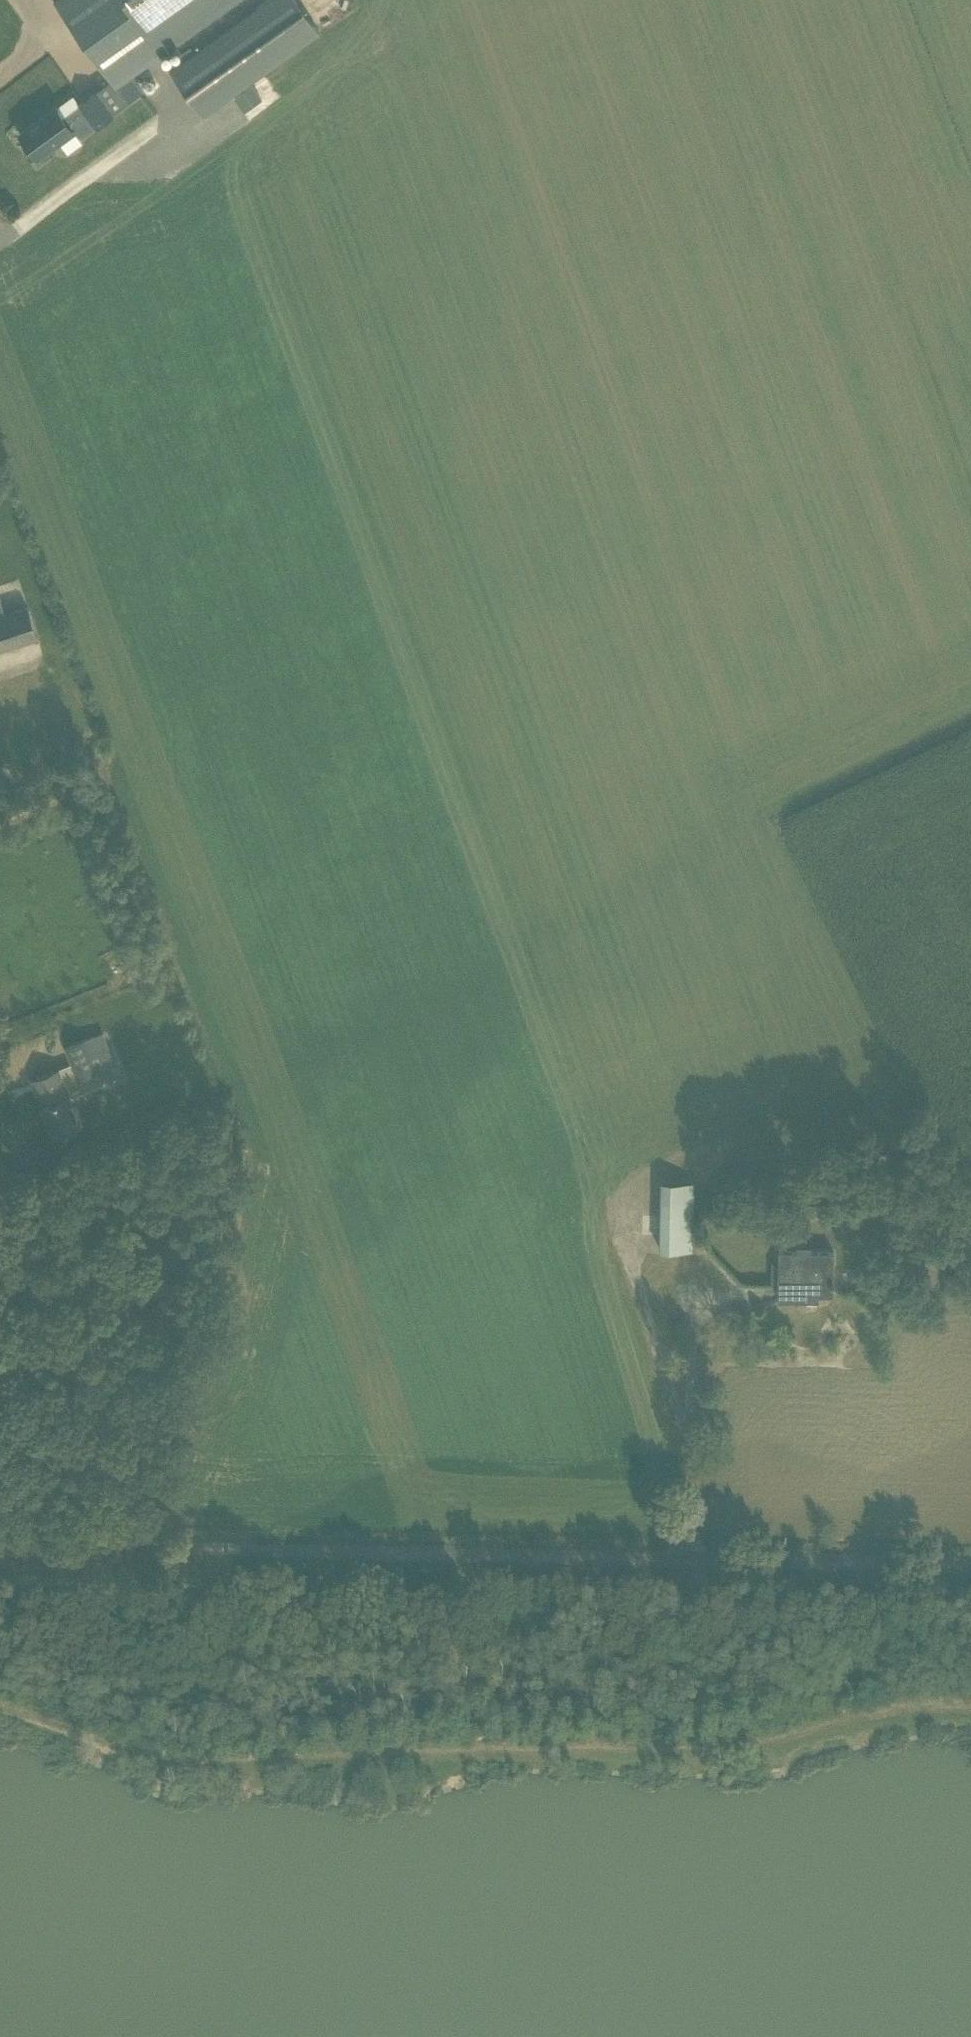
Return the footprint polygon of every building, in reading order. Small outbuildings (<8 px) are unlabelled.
[(113,80),(128,100),(142,89),(132,75),(237,0),(54,0),(113,80)] [(203,117),(319,34),(295,0),(268,0),(169,70),(203,117)] [(234,99),(250,119),(281,94),(265,74),(234,99)] [(56,108),(20,134),(32,150),(37,157),(74,130),(79,136),(94,125),(111,112),(96,92),(80,104),(81,104),(63,118),(56,108)] [(38,637),(28,606),(5,614),(0,600),(0,649),(38,637)] [(50,1072),(31,1080),(54,1135),(73,1128),(81,1124),(70,1098),(102,1085),(97,1073),(96,1072),(108,1067),(96,1036),(65,1049),(71,1063),(58,1069),(50,1072)] [(811,1179),(810,1185),(821,1188),(823,1182),(811,1179)] [(693,1251),(694,1182),(661,1182),(660,1250),(693,1251)] [(778,1299),(818,1300),(818,1294),(833,1294),(834,1252),(813,1251),(813,1246),(797,1245),(797,1251),(779,1250),(778,1299)]
